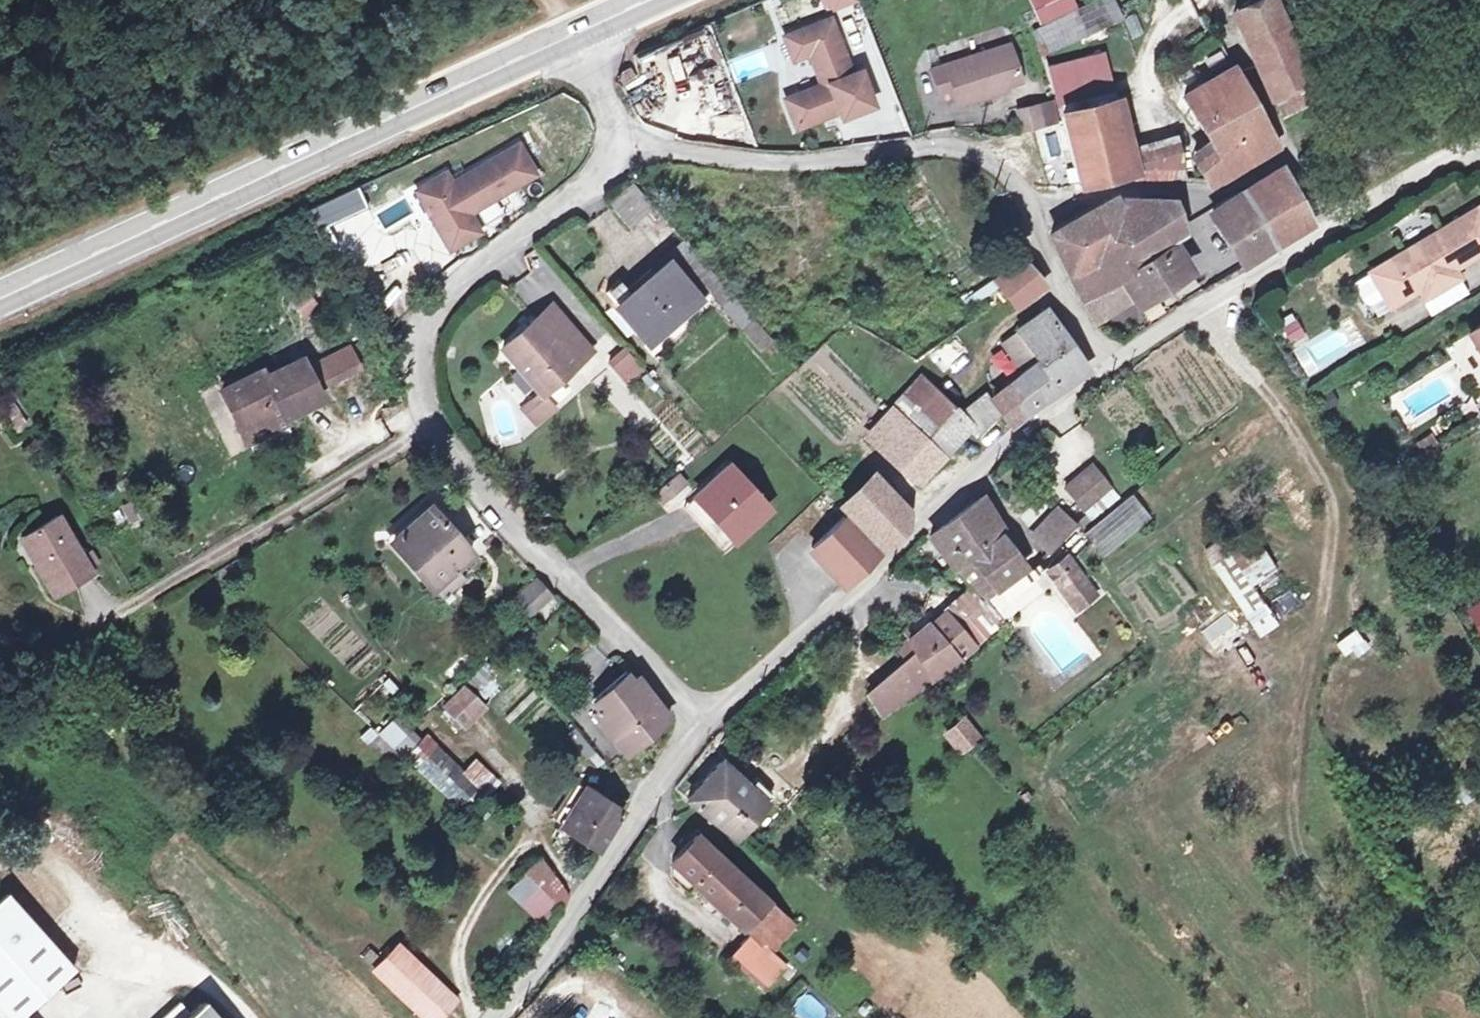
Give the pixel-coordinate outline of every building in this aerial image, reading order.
[(1080,11),(1074,0),(1028,0),(1042,28),(1080,11)] [(1119,25),(1110,0),(1106,0),(1080,11),(1042,28),(1036,31),(1043,53),(1119,25)] [(1311,84),(1273,0),(1236,17),(1274,100),(1311,84)] [(1129,37),(1142,35),(1139,15),(1126,17),(1129,37)] [(824,85),(787,99),(797,127),(840,112),(842,119),(873,107),(861,73),(852,77),(832,21),(788,37),(796,58),(812,52),(824,85)] [(1002,91),(1001,87),(1021,80),(1008,43),(933,69),(944,98),(958,94),(961,105),(1002,91)] [(768,44),(722,61),(729,80),(775,63),(768,44)] [(1183,89),(1195,114),(1189,117),(1206,150),(1217,173),(1271,147),(1268,135),(1254,106),(1232,65),(1183,89)] [(1071,141),(1077,165),(1081,177),(1131,167),(1125,148),(1110,91),(1060,104),(1071,141)] [(1017,110),(1026,133),(1043,126),(1035,104),(1017,110)] [(1125,148),(1131,167),(1135,173),(1190,171),(1184,157),(1183,153),(1180,143),(1125,148)] [(1206,150),(1190,157),(1200,173),(1212,175),(1217,173),(1206,150)] [(442,183),(413,201),(450,259),(478,241),(466,222),(531,180),(514,152),(448,194),(442,183)] [(1260,226),(1273,248),(1306,229),(1275,174),(1240,192),(1260,226)] [(874,198),(887,191),(880,178),(867,184),(874,198)] [(630,229),(654,206),(632,182),(607,205),(630,229)] [(360,187),(305,210),(314,230),(368,208),(360,187)] [(1233,242),(1260,226),(1240,192),(1221,203),(1208,202),(1233,242)] [(1080,295),(1167,243),(1180,235),(1162,198),(1106,198),(1049,229),(1057,250),(1080,295)] [(1461,219),(1479,255),(1479,222),(1475,212),(1461,219)] [(1461,219),(1362,277),(1376,302),(1382,312),(1420,290),(1425,300),(1453,283),(1448,274),(1479,255),(1461,219)] [(1260,226),(1233,242),(1238,251),(1245,263),(1273,248),(1260,226)] [(1184,271),(1167,243),(1080,295),(1091,318),(1133,293),(1136,299),(1184,271)] [(705,272),(692,256),(673,272),(669,268),(632,299),(619,283),(599,299),(608,310),(603,315),(627,342),(637,334),(649,348),(719,288),(705,272)] [(1037,294),(1019,273),(992,295),(1010,316),(1037,294)] [(1376,302),(1362,277),(1345,287),(1357,308),(1363,310),(1376,302)] [(1453,283),(1425,300),(1433,313),(1461,297),(1453,283)] [(306,285),(288,297),(298,311),(316,300),(306,285)] [(963,298),(970,310),(990,297),(982,286),(963,298)] [(1034,366),(1063,344),(1041,314),(1012,336),(1034,366)] [(1295,320),(1281,329),(1290,344),(1304,335),(1295,320)] [(590,358),(570,335),(556,349),(536,326),(502,355),(541,400),(522,416),(535,431),(554,415),(541,401),(590,358)] [(1462,338),(1479,368),(1479,327),(1462,338)] [(941,362),(959,354),(955,342),(936,350),(941,362)] [(1025,373),(1044,399),(1081,368),(1063,344),(1034,366),(1025,373)] [(345,359),(301,381),(309,397),(353,376),(345,359)] [(213,397),(236,445),(274,427),(276,431),(317,412),(301,381),(294,365),(259,382),(256,376),(213,397)] [(1044,399),(1025,373),(987,401),(1009,427),(1044,399)] [(950,420),(925,394),(873,447),(902,478),(925,457),(932,465),(966,429),(971,433),(982,422),(968,405),(950,420)] [(279,437),(276,431),(274,427),(236,445),(241,455),(279,437)] [(1109,494),(1088,472),(1063,496),(1083,517),(1109,494)] [(725,476),(693,505),(729,545),(760,516),(725,476)] [(674,483),(650,501),(657,511),(681,493),(674,483)] [(876,555),(894,537),(882,527),(896,513),(870,486),(840,516),(876,555)] [(1132,494),(1084,533),(1103,557),(1152,518),(1132,494)] [(472,547),(429,499),(392,532),(446,595),(474,570),(462,556),(472,547)] [(729,545),(693,505),(681,516),(716,556),(729,545)] [(926,546),(994,620),(1032,587),(978,508),(926,546)] [(906,524),(896,513),(882,527),(894,537),(906,524)] [(1054,563),(1075,536),(1063,525),(1042,553),(1054,563)] [(1252,633),(1298,608),(1253,527),(1232,539),(1227,530),(1202,544),(1252,633)] [(37,568),(28,573),(47,606),(85,583),(53,528),(23,545),(37,568)] [(868,563),(837,529),(804,559),(834,592),(854,573),(855,575),(868,563)] [(37,568),(23,545),(15,550),(28,573),(37,568)] [(1053,570),(1059,578),(1075,567),(1069,559),(1053,570)] [(1075,567),(1059,578),(1078,607),(1095,595),(1075,567)] [(546,596),(531,579),(511,598),(526,615),(546,596)] [(963,595),(952,604),(962,617),(973,609),(963,595)] [(962,617),(952,604),(940,613),(945,621),(950,628),(962,617)] [(962,617),(981,642),(991,633),(973,609),(962,617)] [(923,630),(898,649),(930,688),(953,671),(950,667),(981,642),(962,617),(950,628),(941,616),(923,630)] [(1335,639),(1350,660),(1368,647),(1353,626),(1335,639)] [(930,688),(898,649),(888,657),(897,671),(882,684),(900,710),(930,688)] [(482,661),(470,682),(487,693),(500,672),(482,661)] [(584,710),(592,717),(625,688),(618,680),(584,710)] [(464,730),(488,706),(465,682),(440,707),(464,730)] [(620,758),(639,741),(662,721),(629,684),(625,688),(592,717),(587,721),(620,758)] [(900,710),(882,684),(860,701),(879,725),(900,710)] [(958,756),(983,739),(966,715),(941,732),(958,756)] [(386,760),(402,744),(389,731),(373,747),(386,760)] [(412,754),(402,744),(386,760),(396,770),(398,768),(412,754)] [(471,759),(460,775),(489,793),(499,777),(471,759)] [(726,846),(771,798),(754,784),(744,796),(715,771),(682,809),(726,846)] [(562,837),(581,799),(575,796),(553,840),(578,852),(580,846),(562,837)] [(613,816),(581,799),(562,837),(580,846),(594,853),(613,816)] [(684,890),(732,933),(757,906),(688,845),(667,870),(662,883),(677,897),(684,890)] [(506,891),(540,925),(574,891),(539,857),(506,891)] [(0,905),(0,1017),(10,1017),(60,974),(0,905)] [(747,946),(775,971),(802,946),(757,906),(732,933),(747,946)] [(457,1001),(399,945),(374,971),(423,1017),(441,1017),(457,1001)] [(784,979),(775,971),(747,946),(725,971),(761,1004),(784,979)] [(790,1007),(804,1017),(818,1017),(826,1007),(804,990),(790,1007)] [(169,1009),(159,1017),(177,1017),(169,1009)] [(193,1009),(182,1017),(201,1017),(193,1009)]
